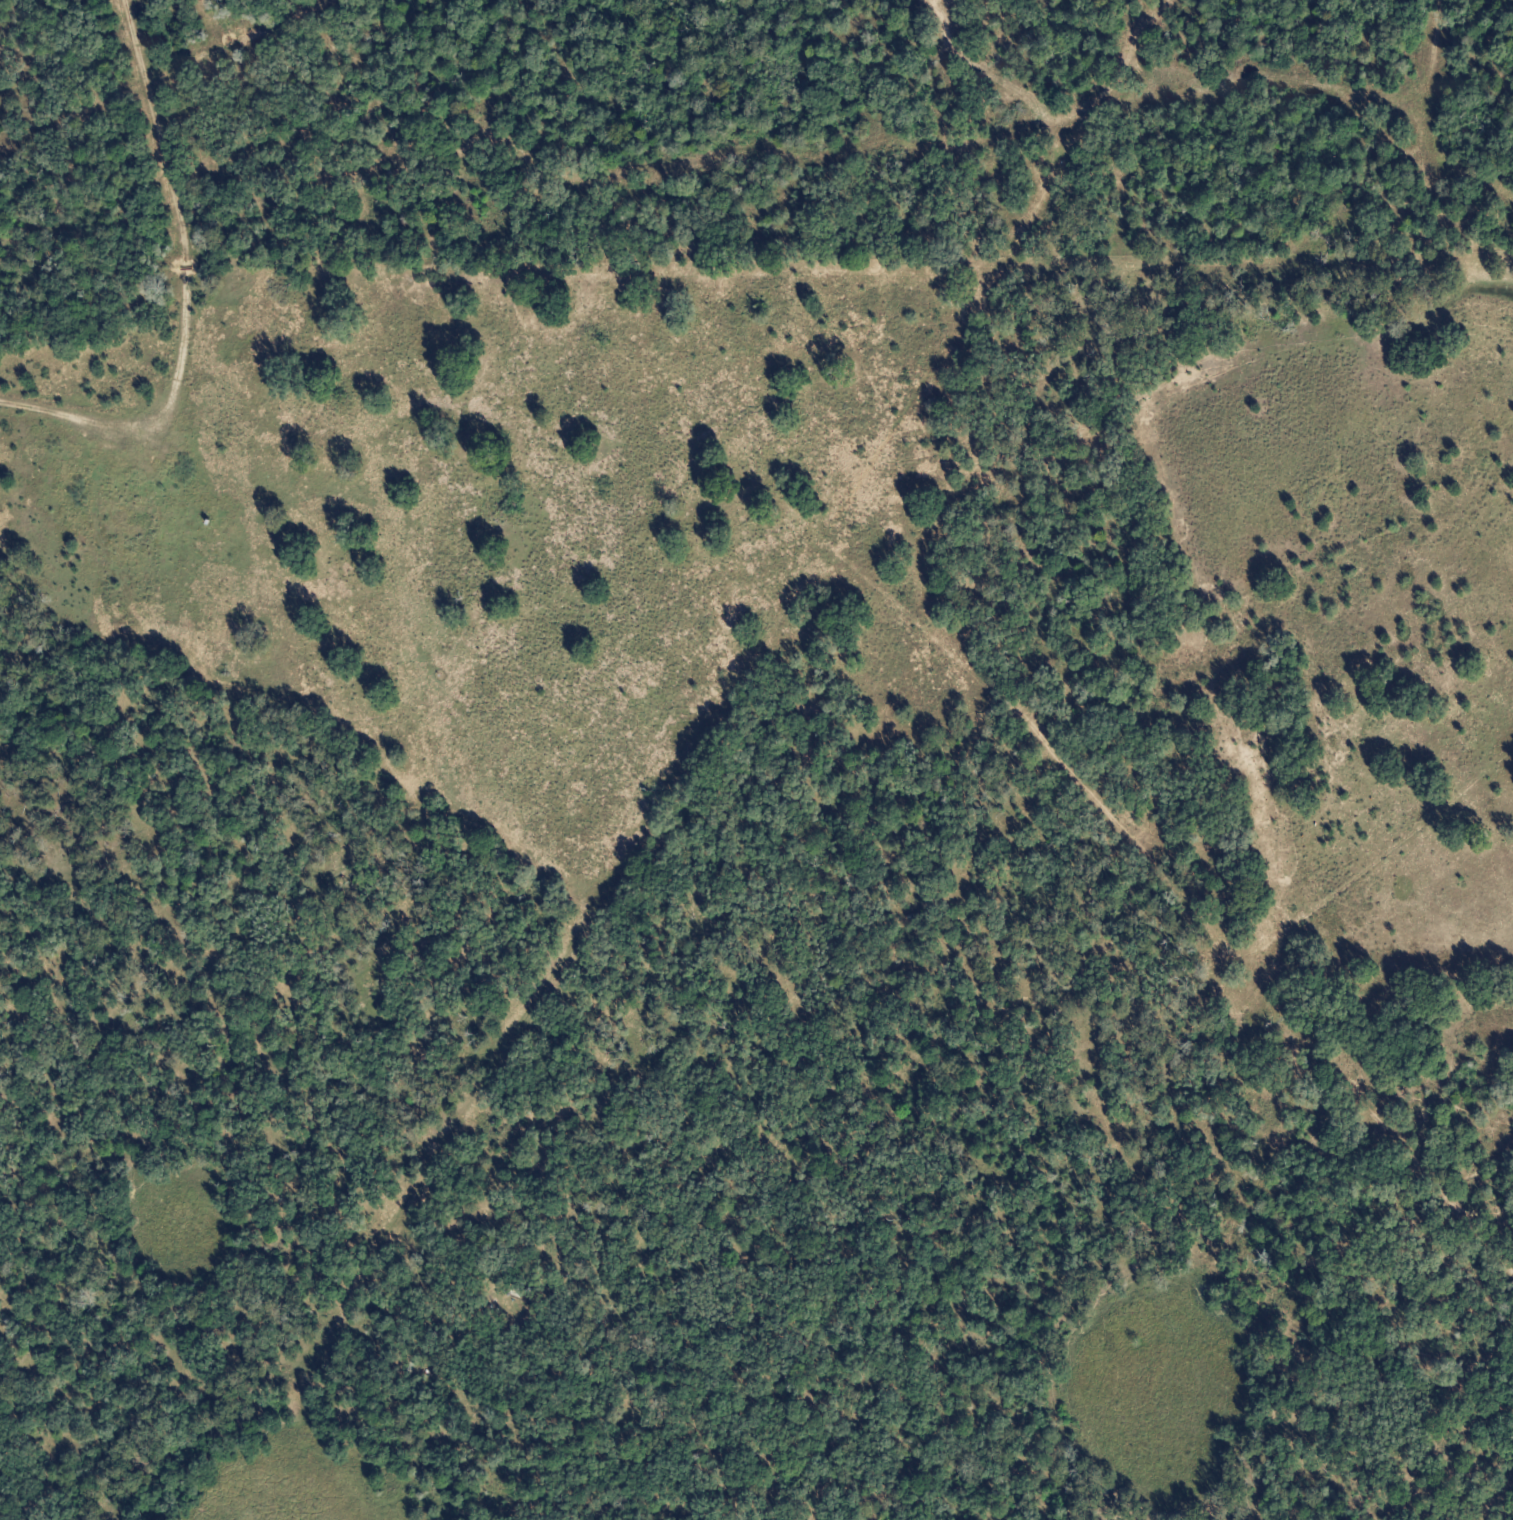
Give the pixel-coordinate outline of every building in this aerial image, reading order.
[(506,1292),(516,1298),(519,1292),(509,1286),(506,1292)]
